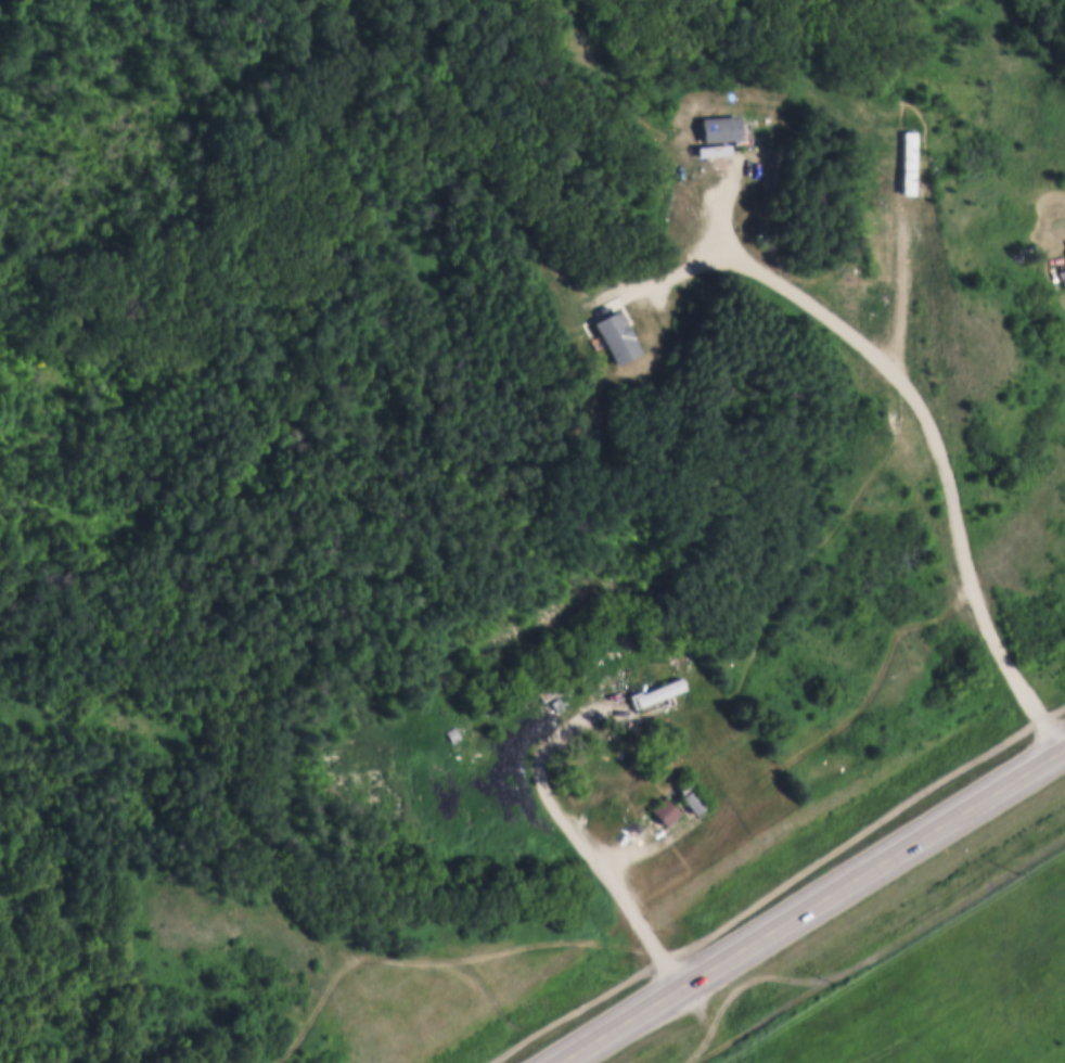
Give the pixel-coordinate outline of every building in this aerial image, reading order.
[(700,116),(739,113),(740,137),(701,139),(700,116)] [(894,159),(903,159),(902,140),(895,140),(894,129),(901,129),(901,123),(913,121),(916,185),(904,185),(903,172),(895,172),(894,159)] [(631,335),(639,349),(615,361),(593,320),(617,308),(624,320),(625,319),(632,334),(631,335)] [(532,686),(579,655),(588,669),(541,699),(532,686)] [(630,694),(677,675),(682,687),(634,706),(630,694)] [(566,690),(561,681),(534,696),(539,705),(566,690)] [(556,695),(562,704),(554,709),(549,701),(556,695)] [(453,723),(461,734),(450,741),(444,730),(453,723)] [(675,789),(689,779),(692,784),(691,786),(703,804),(692,811),(675,789)] [(660,794),(678,811),(664,825),(646,809),(660,794)]
